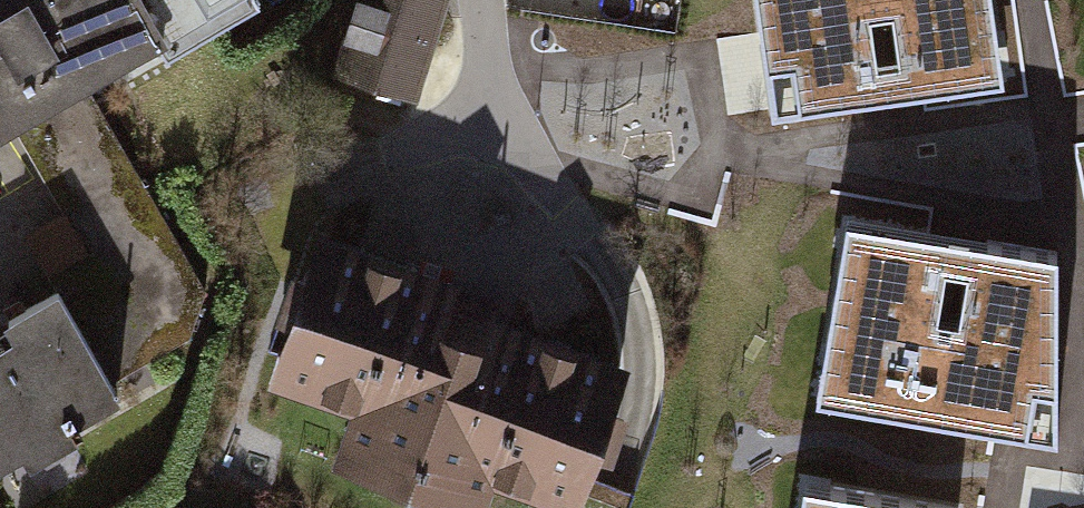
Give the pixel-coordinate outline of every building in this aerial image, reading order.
[(149,0),(0,0),(0,148),(19,136),(72,229),(34,247),(58,297),(67,292),(116,379),(196,335),(207,292),(94,96),(176,48),(149,0)] [(176,48),(178,53),(261,8),(256,0),(149,0),(176,48)] [(334,72),(422,98),(451,0),(355,0),(334,72)] [(988,0),(752,0),(767,107),(998,75),(988,0)] [(1055,433),(1052,253),(840,215),(812,393),(1055,433)] [(653,373),(477,319),(486,291),(338,245),(289,403),(368,427),(351,482),(437,507),(516,507),(519,498),(553,507),(612,507),(653,373)] [(0,348),(0,469),(127,399),(116,379),(67,292),(58,297),(18,319),(26,333),(0,348)] [(798,482),(793,507),(949,507),(798,482)]
